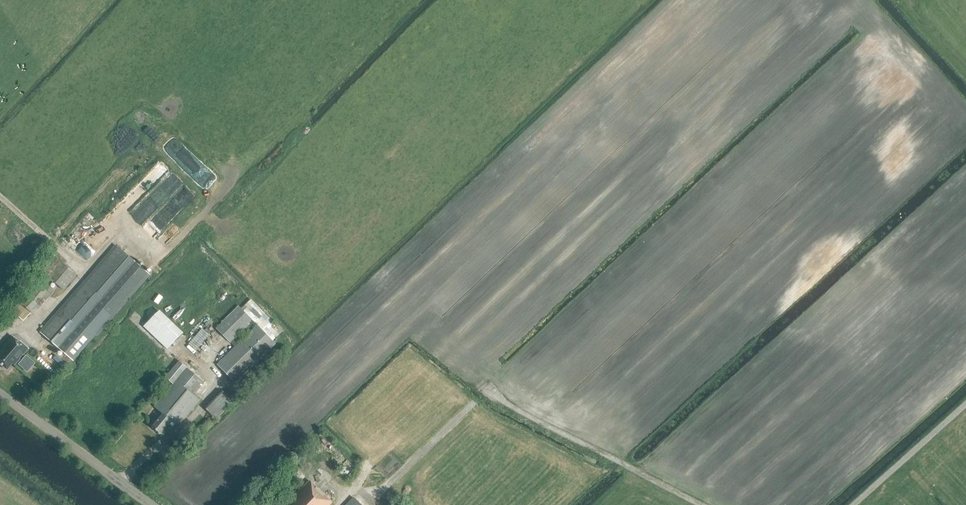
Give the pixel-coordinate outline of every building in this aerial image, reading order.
[(193,160),(185,172),(195,177),(201,168),(197,165),(195,168),(192,166),(195,161),(193,160)] [(128,213),(145,197),(137,188),(120,204),(128,213)] [(188,200),(194,197),(189,188),(183,191),(188,200)] [(144,227),(153,237),(186,202),(182,198),(177,204),(174,207),(169,201),(144,227)] [(73,362),(149,275),(116,246),(40,333),(73,362)] [(64,291),(77,276),(68,268),(50,253),(33,272),(39,278),(18,302),(34,316),(51,295),(52,297),(56,292),(49,286),(53,282),(64,291)] [(241,310),(252,321),(257,326),(273,343),(283,334),(250,301),(241,310)] [(252,321),(241,310),(238,307),(216,328),(230,343),(235,347),(217,365),(235,383),(275,344),(273,343),(257,326),(237,345),(233,340),(252,321)] [(166,349),(183,333),(160,310),(143,326),(166,349)] [(196,351),(209,335),(202,329),(188,344),(196,351)] [(7,370),(12,364),(14,366),(29,349),(20,342),(12,336),(3,347),(0,351),(0,353),(0,364),(7,370)] [(18,364),(28,372),(36,362),(27,354),(18,364)] [(177,427),(199,401),(196,398),(198,395),(194,392),(203,381),(179,361),(165,378),(173,385),(154,407),(162,413),(151,426),(161,435),(161,434),(171,422),(177,427)] [(233,403),(223,392),(205,410),(215,420),(233,403)] [(179,450),(189,441),(181,434),(172,443),(179,450)] [(331,503),(309,481),(286,504),(330,504),(331,503)]
